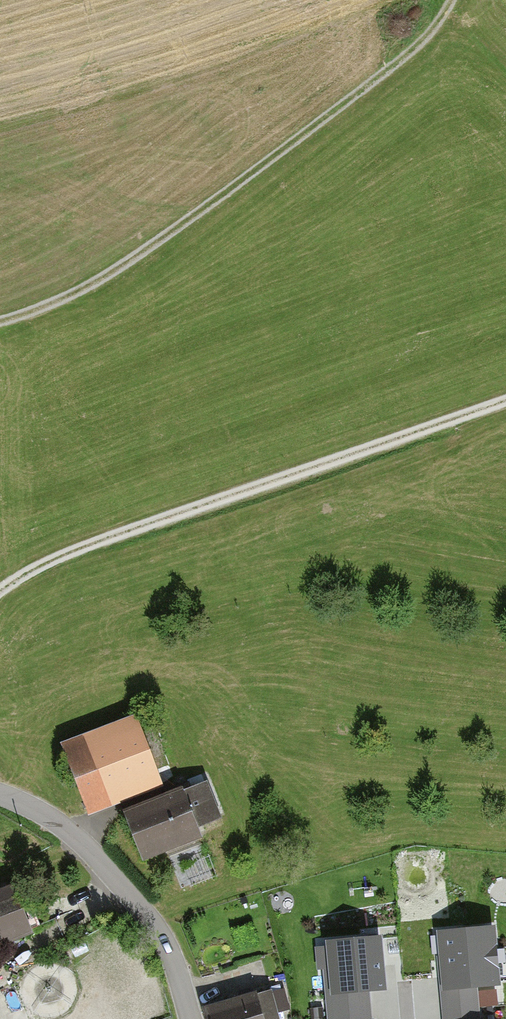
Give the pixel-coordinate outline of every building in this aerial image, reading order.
[(166,784),(143,723),(68,751),(91,812),(166,784)] [(213,783),(131,812),(147,860),(209,839),(204,825),(225,817),(213,783)] [(44,925),(29,887),(0,898),(0,942),(44,925)] [(491,928),(442,933),(450,1018),(478,1018),(475,985),(496,983),(491,928)] [(330,942),(334,989),(327,990),(330,1018),(363,1018),(360,989),(382,987),(377,937),(330,942)] [(204,1010),(207,1018),(277,1018),(275,1012),(284,1006),(278,988),(204,1010)]
